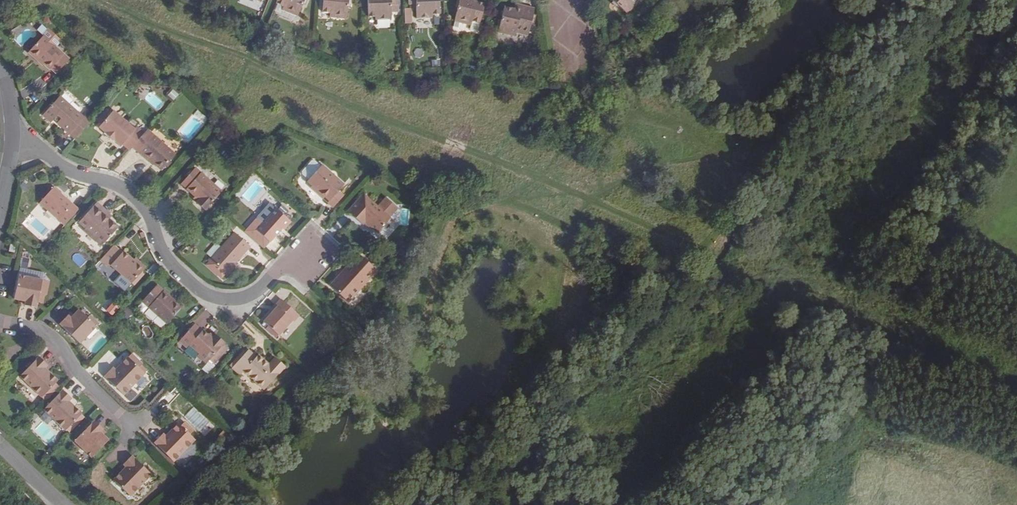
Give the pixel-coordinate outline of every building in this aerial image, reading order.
[(274,4),(282,7),(281,11),(296,17),(303,0),(276,0),(274,4)] [(346,19),(347,0),(322,0),(321,13),(329,13),(329,18),(346,19)] [(367,18),(375,18),(375,21),(391,20),(390,13),(398,12),(397,0),(367,0),(367,18)] [(409,12),(416,12),(416,20),(432,19),(432,16),(439,16),(439,0),(408,0),(409,12)] [(454,22),(470,26),(471,22),(479,24),(483,5),(471,3),(472,0),(459,0),(454,22)] [(626,14),(638,1),(637,0),(611,0),(626,14)] [(497,33),(515,38),(516,33),(516,31),(529,34),(535,10),(521,7),(520,12),(513,11),(503,8),(497,33)] [(476,33),(479,24),(471,22),(470,26),(468,31),(476,33)] [(69,62),(63,57),(43,39),(28,55),(37,64),(39,62),(49,72),(51,71),(56,76),(69,62)] [(53,121),(75,140),(90,123),(84,119),(84,120),(59,98),(42,117),(51,124),(53,121)] [(123,146),(129,151),(145,133),(138,128),(136,131),(113,111),(99,127),(105,133),(104,134),(113,142),(114,141),(121,147),(123,146)] [(160,173),(174,157),(152,137),(146,132),(130,149),(136,154),(148,165),(150,164),(160,173)] [(339,192),(342,187),(321,168),(320,169),(313,163),(312,163),(302,174),(302,176),(308,182),(307,183),(316,192),(315,193),(333,210),(344,197),(339,192)] [(195,205),(203,212),(220,193),(194,170),(180,186),(198,202),(195,205)] [(53,188),(39,203),(64,225),(77,210),(53,188)] [(377,235),(389,221),(362,197),(347,215),(361,228),(365,224),(377,235)] [(106,212),(96,203),(79,222),(85,228),(84,230),(101,246),(117,227),(104,215),(106,212)] [(283,232),(290,224),(275,211),(255,233),(268,244),(281,230),(283,232)] [(250,247),(234,233),(210,261),(228,276),(234,269),(233,267),(250,247)] [(121,253),(113,246),(103,257),(111,264),(110,266),(130,284),(145,268),(138,263),(137,265),(122,252),(121,253)] [(349,266),(351,269),(360,259),(357,257),(349,266)] [(360,259),(351,269),(349,266),(330,289),(347,305),(375,273),(360,259)] [(225,274),(210,261),(206,265),(221,279),(225,274)] [(22,272),(20,278),(43,282),(37,275),(22,272)] [(43,282),(20,278),(15,301),(27,304),(26,308),(38,310),(39,305),(41,291),(47,292),(48,283),(43,282)] [(187,314),(156,286),(141,302),(166,324),(173,330),(187,314)] [(41,291),(39,305),(44,306),(47,292),(41,291)] [(275,306),(277,307),(263,323),(278,336),(291,321),(293,322),(299,316),(281,299),(275,306)] [(105,310),(113,316),(119,306),(112,301),(105,310)] [(71,318),(68,315),(59,323),(79,343),(98,324),(94,320),(92,322),(87,317),(78,310),(71,318)] [(198,354),(196,356),(205,364),(223,344),(224,343),(215,335),(211,339),(202,331),(201,332),(193,325),(179,342),(187,349),(189,346),(198,354)] [(227,347),(223,344),(205,364),(200,370),(206,375),(213,367),(211,365),(227,347)] [(239,375),(242,371),(263,390),(284,367),(274,359),(268,366),(257,355),(255,358),(246,351),(231,368),(239,375)] [(108,365),(99,374),(118,393),(140,371),(134,365),(138,362),(128,352),(124,355),(123,355),(115,363),(117,365),(112,369),(108,365)] [(46,366),(37,357),(18,376),(39,398),(53,384),(56,381),(48,373),(47,374),(42,370),(46,366)] [(57,387),(53,384),(39,398),(43,401),(57,387)] [(69,400),(60,391),(41,411),(62,432),(79,416),(71,408),(69,410),(65,405),(69,400)] [(100,428),(92,419),(72,439),(89,456),(105,439),(97,431),(100,428)] [(165,438),(161,434),(153,442),(172,462),(193,440),(177,424),(169,432),(170,433),(165,438)] [(111,479),(127,495),(149,474),(130,455),(121,463),(125,468),(120,473),(119,471),(111,479)]
